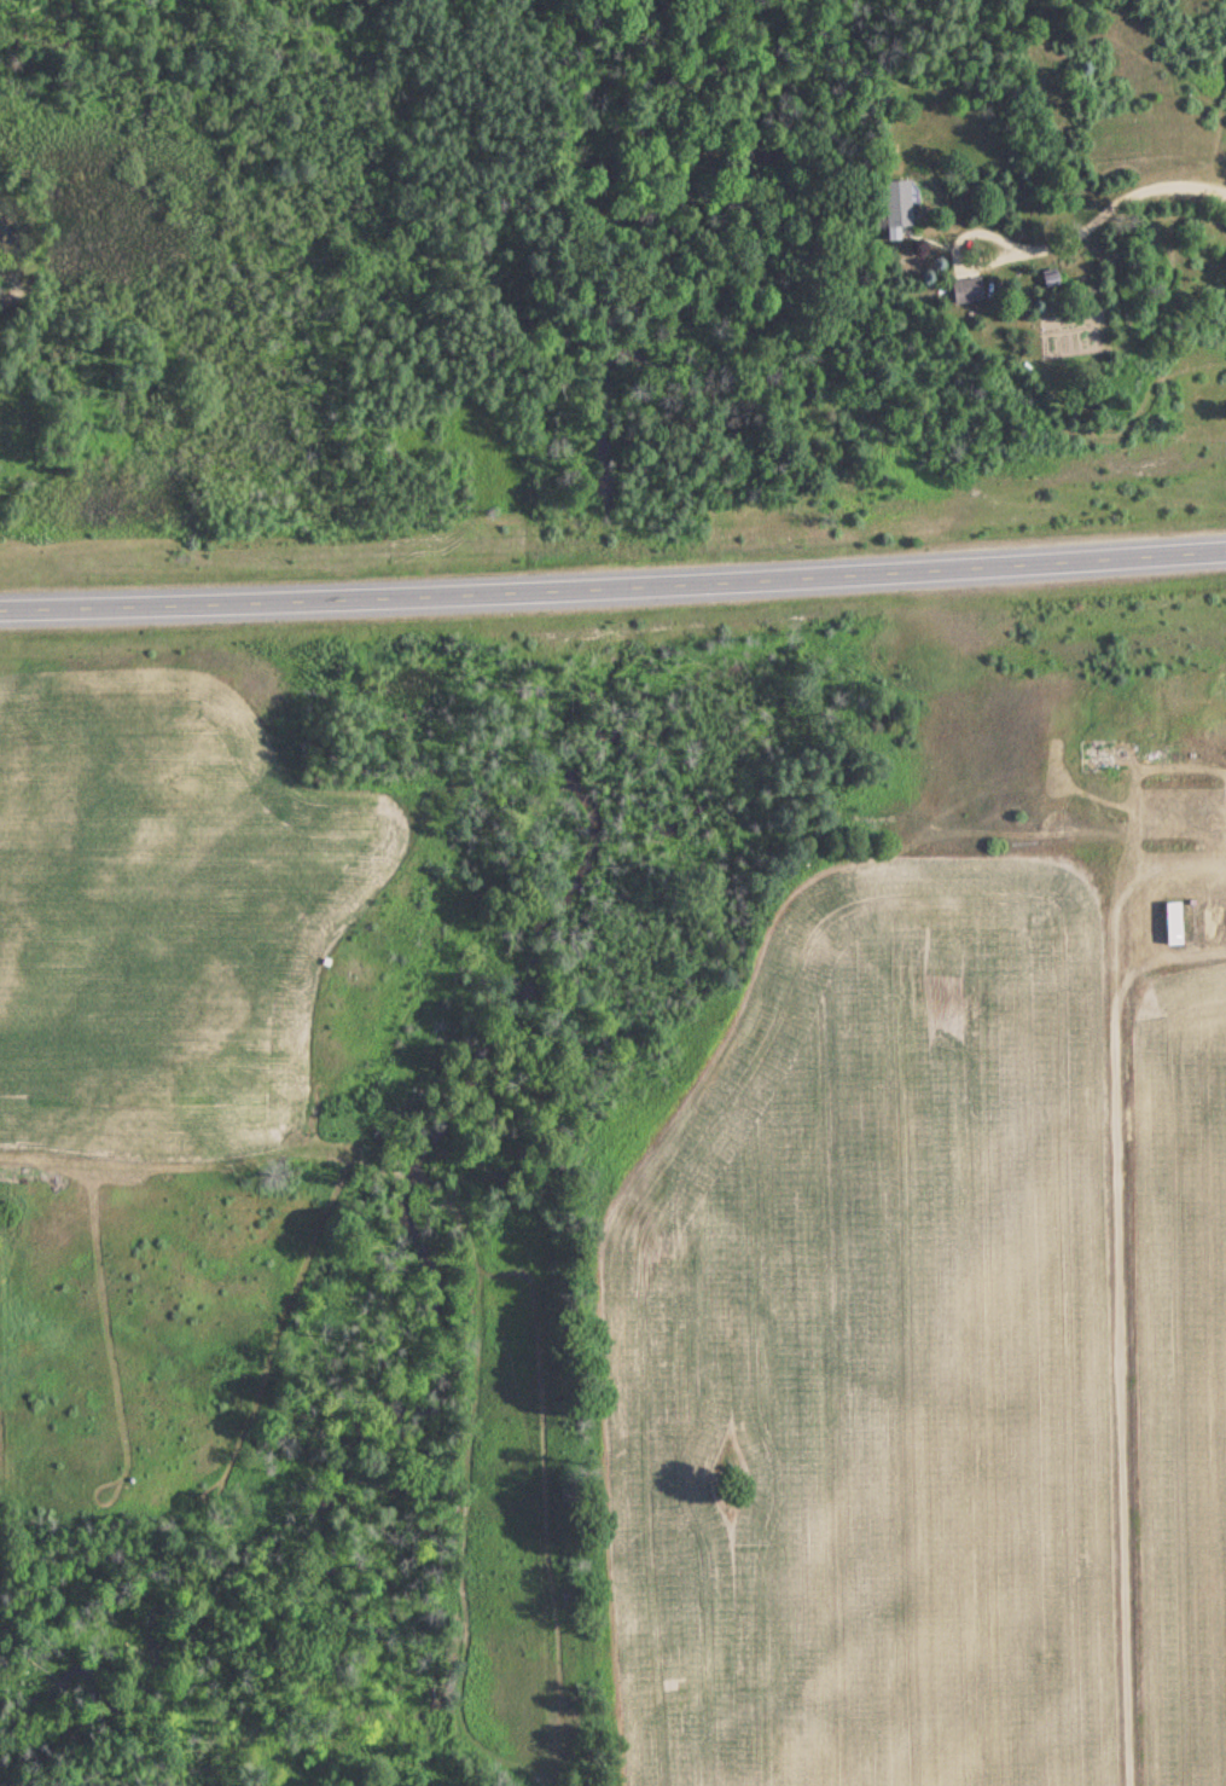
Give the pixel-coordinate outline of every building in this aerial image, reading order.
[(881,179),(881,226),(906,226),(906,179),(881,179)] [(948,281),(951,303),(980,300),(978,278),(948,281)] [(1178,901),(1163,901),(1163,943),(1178,943),(1178,901)]
